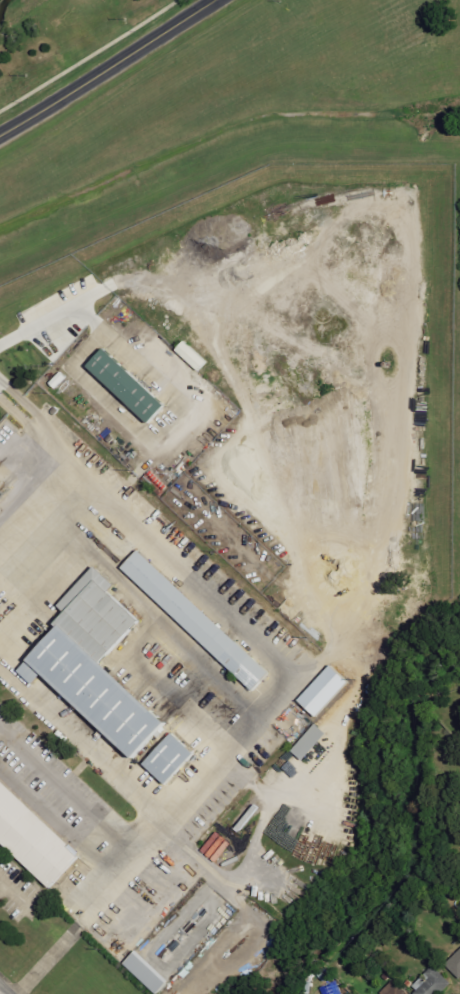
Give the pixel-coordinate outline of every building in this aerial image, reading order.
[(176,348),(202,373),(213,362),(187,337),(176,348)] [(169,401),(152,421),(89,364),(106,345),(169,401)] [(123,563),(254,687),(271,671),(140,547),(123,563)] [(70,611),(56,625),(59,627),(22,667),(35,680),(43,672),(136,758),(171,720),(105,659),(143,618),(112,589),(118,583),(96,562),(60,602),(70,611)] [(321,718),(354,682),(336,665),(303,701),(321,718)] [(315,721),(293,747),(304,757),(326,730),(315,721)] [(175,731),(145,763),(167,783),(197,752),(175,731)] [(52,887),(80,857),(68,846),(72,842),(0,775),(0,839),(52,887)] [(459,978),(459,946),(444,963),(459,978)] [(120,964),(151,993),(159,993),(171,982),(136,948),(120,964)] [(439,993),(440,993),(414,993),(412,992),(416,988),(412,984),(432,964),(450,982),(439,993)] [(397,982),(409,993),(383,993),(380,991),(392,979),(395,983),(397,982)] [(319,987),(322,993),(342,993),(335,980),(319,987)]
